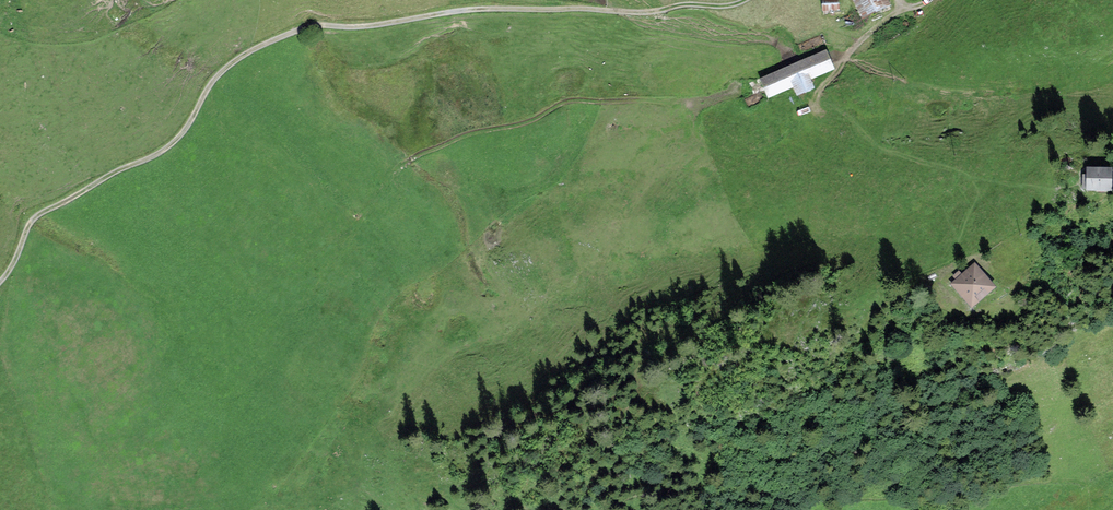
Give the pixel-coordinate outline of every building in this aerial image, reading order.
[(862,18),(891,4),(889,0),(854,0),(862,18)] [(839,2),(823,2),(823,15),(839,14),(839,2)] [(827,50),(759,78),(768,99),(795,87),(798,96),(816,89),(812,79),(835,69),(827,50)] [(1111,169),(1087,169),(1087,190),(1111,190),(1111,169)] [(975,266),(955,283),(971,303),(992,286),(975,266)]
